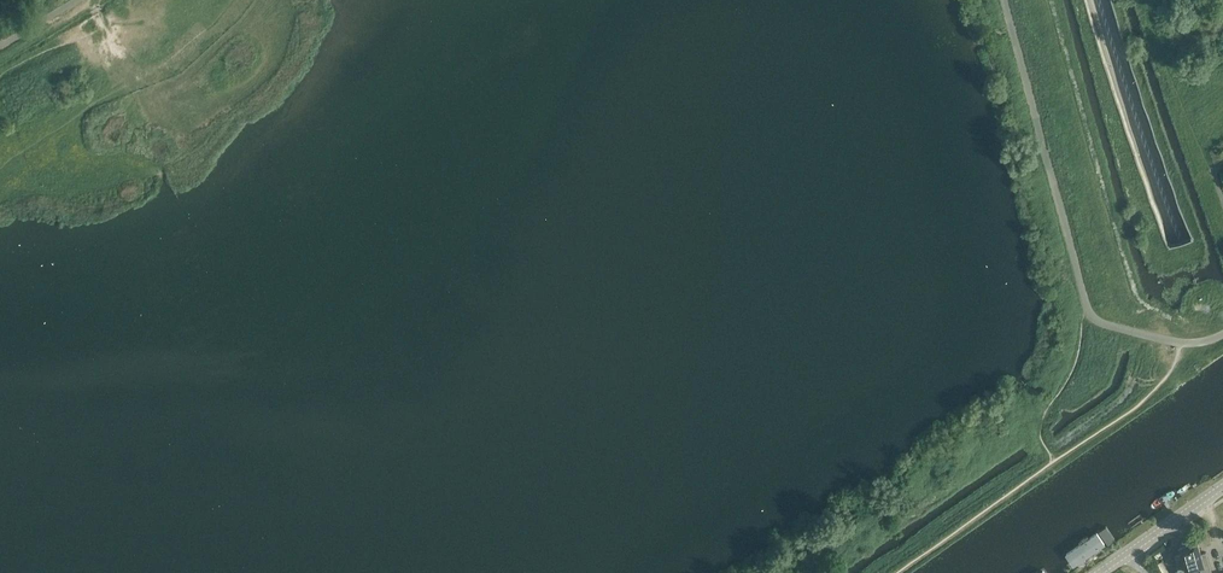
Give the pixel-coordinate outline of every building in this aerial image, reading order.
[(1075,572),(1077,572),(1121,543),(1104,519),(1059,549),(1075,572)] [(1180,544),(1182,553),(1175,555),(1179,569),(1186,567),(1187,569),(1200,565),(1203,572),(1212,572),(1206,552),(1201,553),(1197,538),(1186,541),(1186,543),(1180,544)] [(1044,564),(1029,572),(1050,572),(1044,564)]
